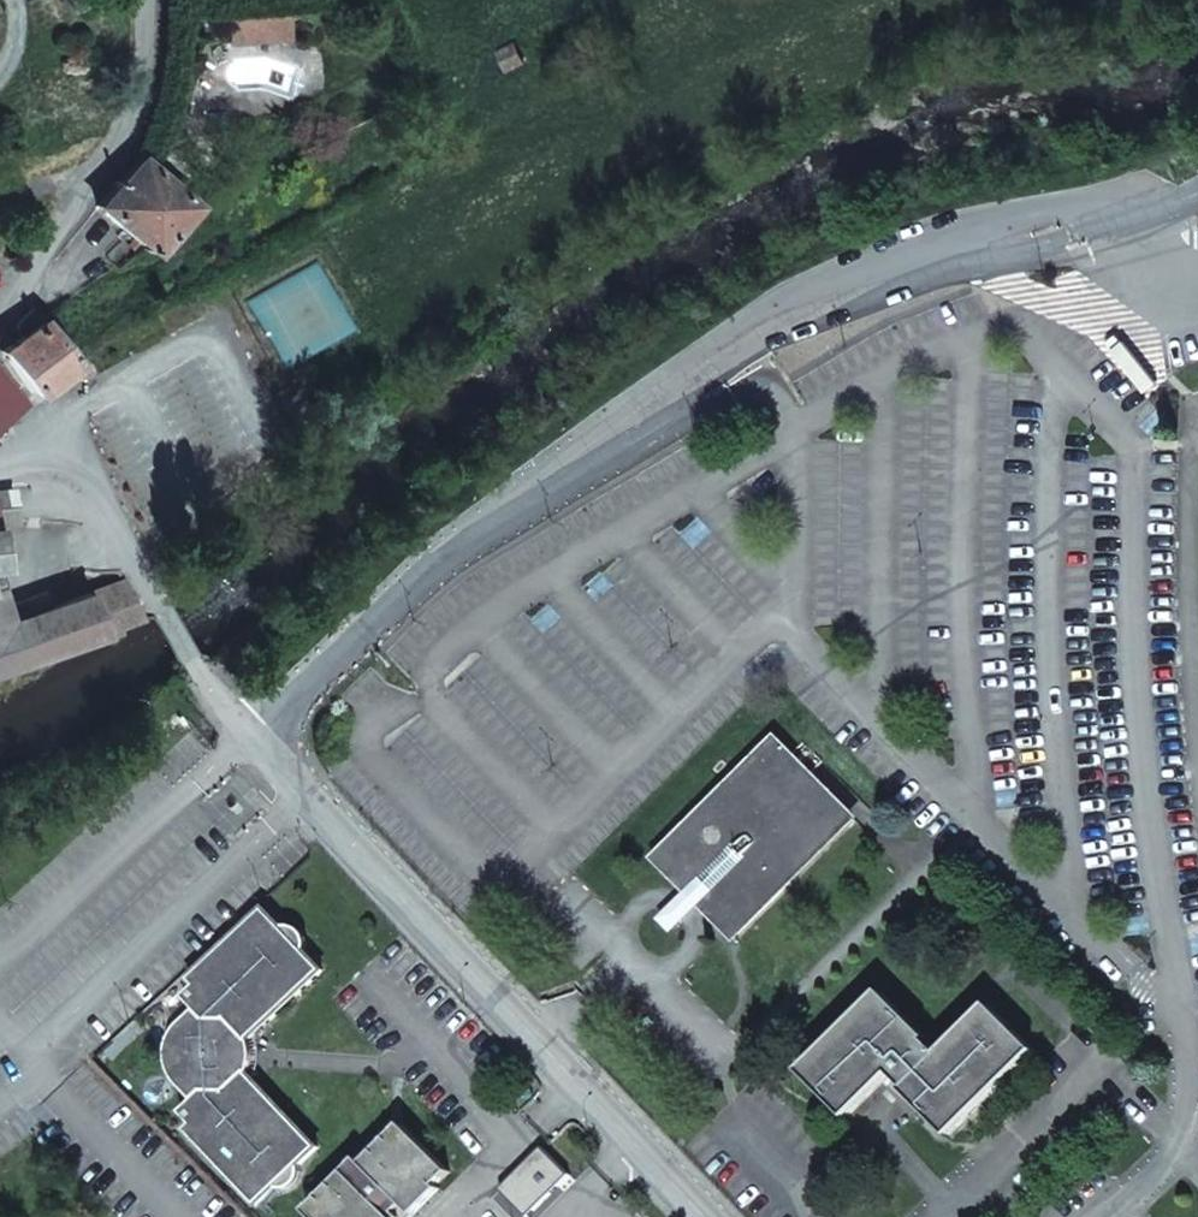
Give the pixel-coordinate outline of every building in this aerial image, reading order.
[(71,11),(94,3),(93,0),(67,0),(71,11)] [(229,21),(231,43),(294,39),(292,17),(229,21)] [(97,206),(150,253),(193,205),(141,158),(97,206)] [(0,350),(34,396),(75,364),(41,319),(32,308),(13,327),(22,334),(0,350)] [(25,403),(0,369),(0,423),(25,403)] [(0,491),(0,524),(15,522),(12,490),(0,491)] [(101,632),(141,620),(121,582),(6,619),(0,591),(0,669),(102,636),(101,632)] [(720,808),(785,745),(779,739),(715,803),(720,808)] [(807,740),(794,754),(811,772),(824,758),(807,740)] [(715,803),(658,858),(684,884),(690,890),(702,903),(734,935),(790,879),(786,875),(849,811),(811,772),(794,754),(785,745),(720,808),(715,803)] [(854,816),(849,811),(786,875),(790,879),(854,816)] [(675,929),(702,903),(690,890),(662,917),(675,929)] [(187,1130),(258,1205),(279,1184),(283,1189),(288,1189),(294,1187),(299,1182),(301,1178),(303,1172),(302,1165),(319,1147),(251,1074),(249,1073),(245,1076),(241,1072),(243,1068),(245,1060),(245,1057),(245,1051),(243,1046),(242,1041),(246,1037),(249,1041),(252,1039),(324,971),(307,953),(309,949),(308,944),(307,938),(305,934),(302,931),(298,928),(295,927),(291,926),(286,931),(266,910),(191,980),(197,986),(185,998),(197,1010),(201,1013),(196,1018),(191,1022),(185,1028),(181,1032),(179,1037),(177,1042),(174,1047),(174,1052),(174,1063),(177,1071),(182,1079),(186,1086),(192,1091),(198,1098),(194,1101),(183,1112),(193,1124),(187,1130)] [(906,1090),(952,1135),(1033,1052),(988,1008),(940,1057),(924,1041),(926,1039),(881,995),(804,1074),(848,1118),(893,1073),(909,1088),(906,1090)] [(196,1018),(201,1013),(197,1010),(191,1016),(182,1024),(176,1032),(172,1041),(170,1051),(170,1062),(172,1071),(176,1079),(183,1088),(194,1101),(198,1098),(192,1091),(186,1086),(182,1079),(177,1071),(174,1063),(174,1052),(174,1047),(177,1042),(179,1037),(181,1032),(185,1028),(191,1022),(196,1018)] [(254,1045),(252,1039),(249,1041),(246,1037),(242,1041),(243,1046),(245,1051),(245,1057),(245,1060),(243,1068),(241,1072),(245,1076),(249,1073),(251,1074),(253,1068),(255,1061),(255,1054),(254,1045)] [(450,1171),(402,1124),(364,1162),(359,1158),(306,1211),(312,1216),(404,1216),(410,1211),(409,1210),(434,1185),(435,1186),(450,1171)]
